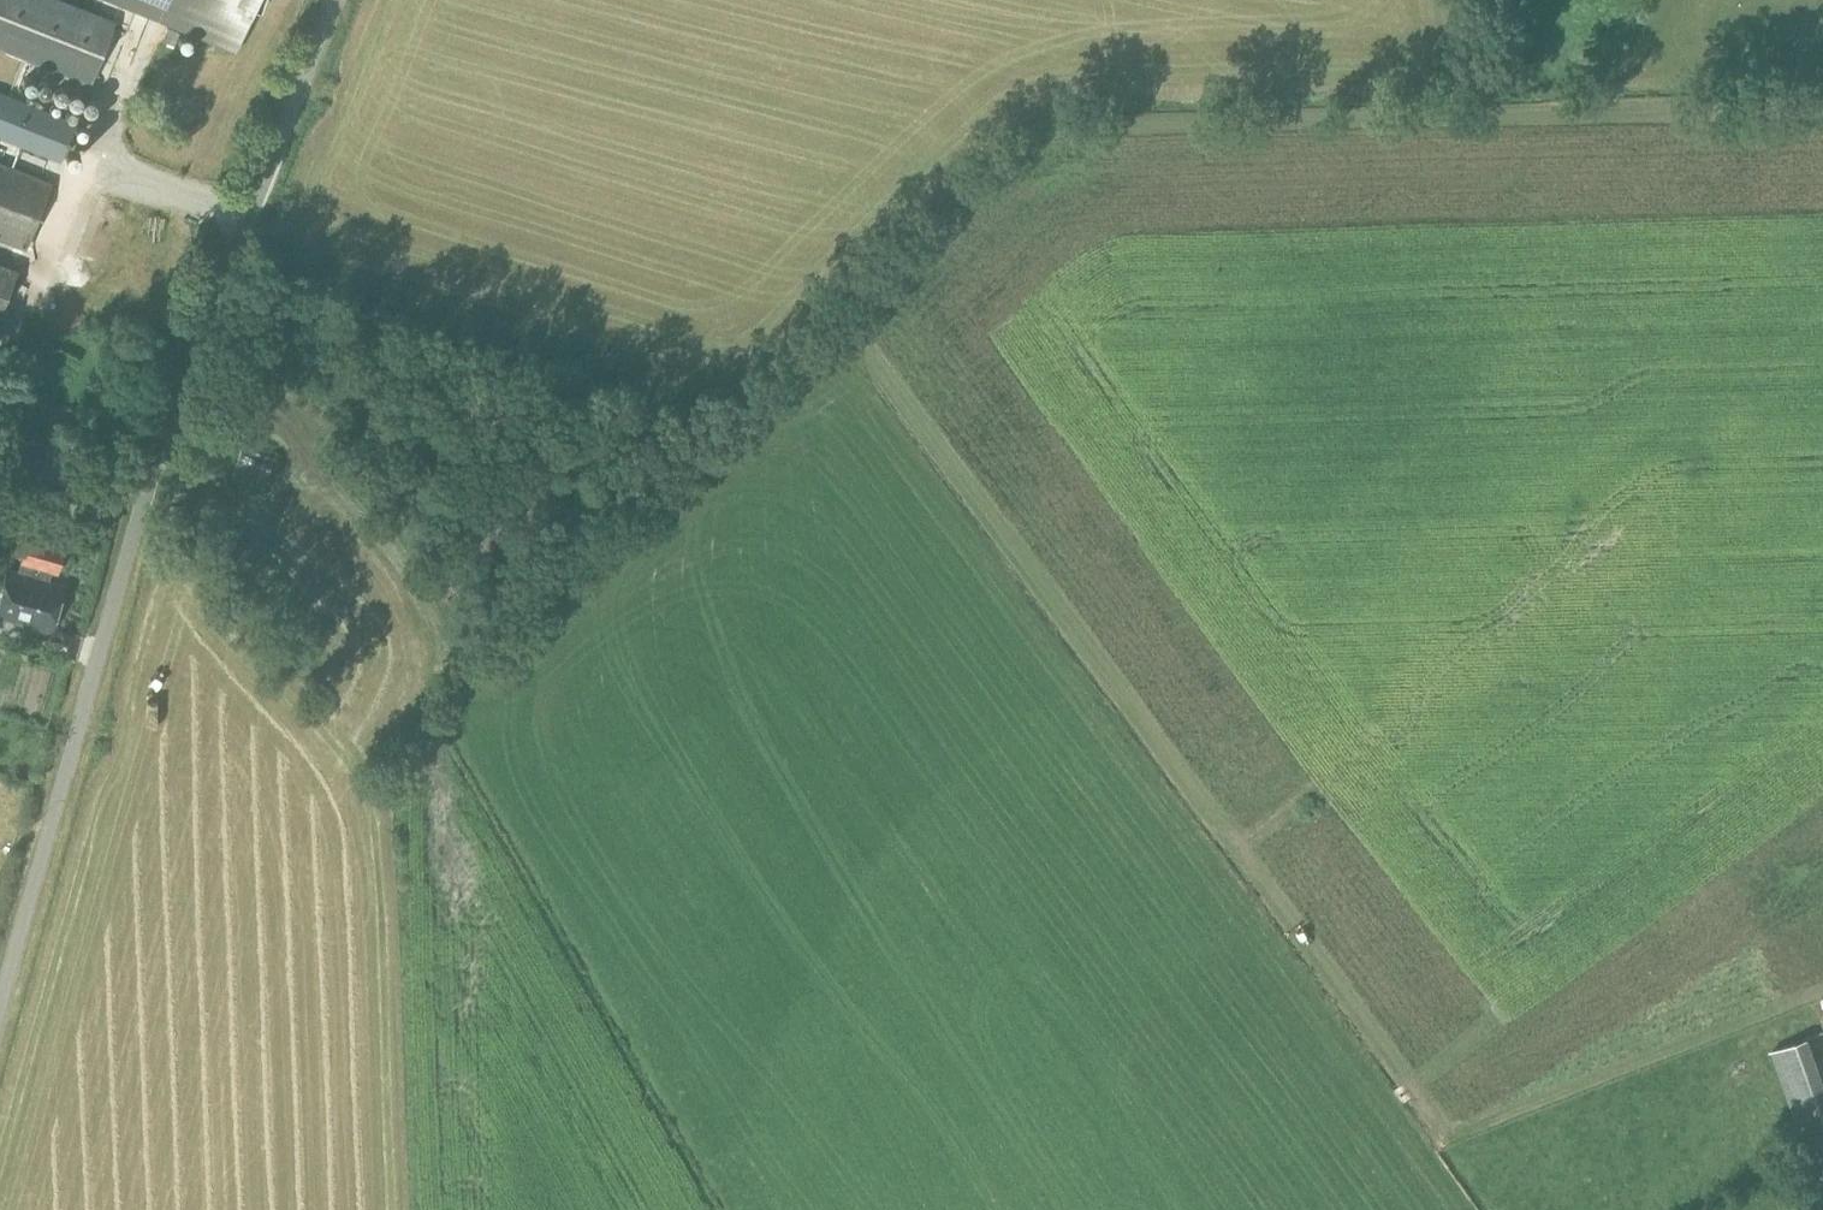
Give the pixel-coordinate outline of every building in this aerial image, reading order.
[(115,21),(61,0),(0,0),(0,47),(91,83),(115,21)] [(170,23),(164,39),(174,44),(180,29),(236,51),(257,0),(113,0),(170,23)] [(77,120),(0,90),(0,136),(61,160),(77,120)] [(52,184),(0,163),(0,236),(26,246),(52,184)] [(0,316),(18,274),(0,267),(0,316)] [(243,445),(229,477),(264,491),(269,479),(268,478),(276,458),(243,445)] [(95,509),(90,528),(104,532),(108,512),(95,509)] [(52,630),(65,586),(49,582),(51,575),(58,577),(68,545),(29,534),(18,572),(9,570),(0,603),(0,615),(52,630)] [(1770,1052),(1800,1133),(1822,1195),(1822,1103),(1800,1041),(1770,1052)]
